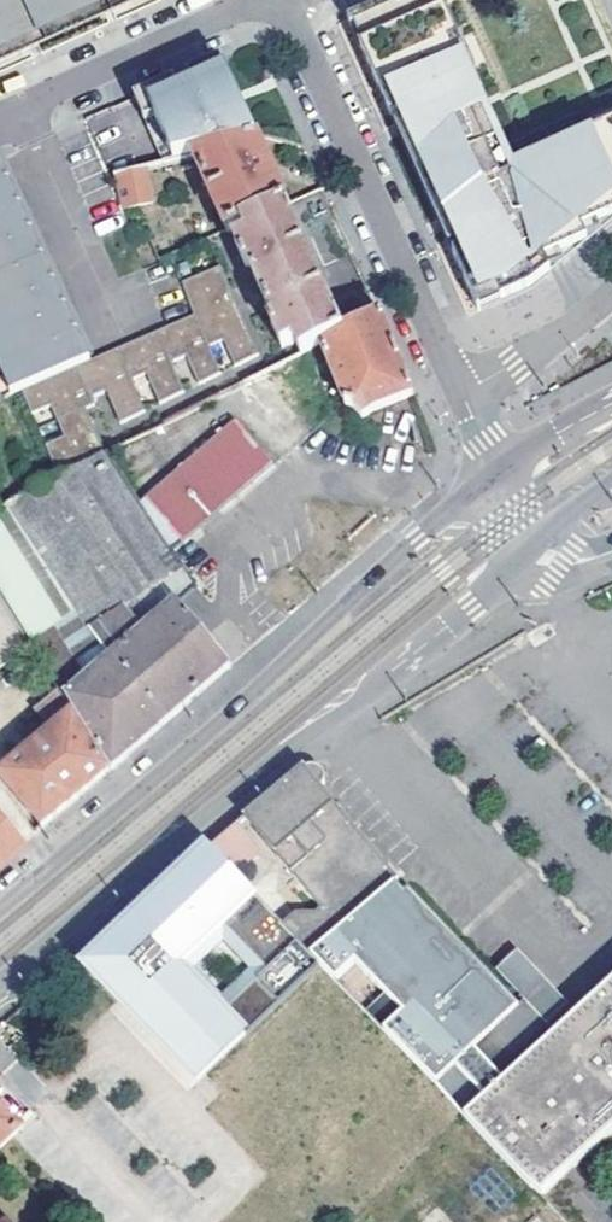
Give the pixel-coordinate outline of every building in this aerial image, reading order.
[(103,4),(112,0),(0,0),(0,51),(103,4)] [(103,4),(0,51),(0,60),(133,0),(112,0),(103,4)] [(356,16),(368,42),(359,46),(391,115),(398,112),(407,129),(410,137),(401,140),(435,215),(443,211),(447,219),(460,250),(452,254),(478,312),(530,288),(611,222),(611,100),(507,147),(489,109),(477,114),(471,100),(483,95),(473,71),(466,74),(452,44),(449,35),(456,32),(445,8),(438,11),(433,0),(391,0),(356,16)] [(438,11),(445,8),(447,7),(444,0),(433,0),(438,11)] [(356,16),(348,20),(359,46),(368,42),(356,16)] [(461,39),(452,44),(466,74),(475,70),(461,39)] [(219,59),(141,94),(172,161),(194,156),(253,141),(251,139),(254,138),(241,108),(237,110),(235,105),(239,104),(236,97),(219,59)] [(398,112),(391,115),(401,140),(410,137),(407,129),(398,112)] [(99,115),(86,122),(107,158),(120,150),(99,115)] [(194,156),(225,230),(241,224),(286,205),(270,169),(257,140),(253,141),(194,156)] [(146,167),(118,174),(125,207),(153,200),(146,167)] [(1,370),(6,368),(17,395),(91,362),(88,356),(79,335),(74,337),(72,332),(64,314),(69,312),(66,305),(57,286),(52,287),(50,281),(42,264),(46,261),(44,256),(35,236),(30,237),(27,231),(19,214),(24,211),(21,206),(12,186),(8,187),(5,181),(0,169),(0,367),(1,370)] [(286,205),(241,224),(246,236),(234,242),(245,267),(249,265),(273,319),(269,322),(281,347),(292,341),(298,353),(307,349),(320,344),(344,332),(327,294),(302,239),(286,205)] [(443,211),(435,215),(452,254),(460,250),(447,219),(443,211)] [(320,344),(343,404),(352,407),(359,418),(368,411),(371,409),(373,412),(413,395),(411,388),(396,354),(379,316),(344,332),(320,344)] [(235,424),(148,500),(169,530),(182,544),(189,538),(187,536),(252,483),(253,486),(274,469),(263,455),(260,458),(244,439),(246,437),(235,424)] [(10,613),(33,650),(60,693),(69,708),(109,770),(192,699),(228,667),(219,656),(173,602),(192,586),(106,455),(38,491),(6,508),(76,611),(62,621),(12,540),(0,549),(0,597),(4,603),(10,613)] [(33,650),(10,613),(4,603),(0,605),(0,670),(33,650)] [(0,777),(42,827),(109,770),(69,708),(60,693),(38,711),(55,732),(0,777)] [(399,879),(320,785),(321,782),(322,776),(319,771),(313,768),(309,768),(305,770),(256,812),(250,817),(327,906),(317,914),(298,913),(286,924),(313,952),(399,879)] [(243,823),(214,848),(239,874),(265,848),(243,823)] [(17,849),(0,830),(0,864),(17,849)] [(239,874),(214,848),(93,950),(99,957),(187,1050),(204,1054),(204,1060),(204,1065),(207,1071),(210,1074),(325,966),(313,952),(286,924),(239,874)] [(313,952),(325,966),(463,1111),(543,1196),(611,1132),(611,981),(587,1004),(575,1016),(529,965),(512,981),(528,998),(516,1009),(408,890),(405,893),(396,883),(400,879),(399,879),(313,952)] [(187,1050),(99,957),(90,965),(201,1083),(210,1074),(207,1071),(204,1065),(204,1060),(204,1054),(187,1050)] [(26,1131),(0,1104),(0,1157),(26,1131)]
